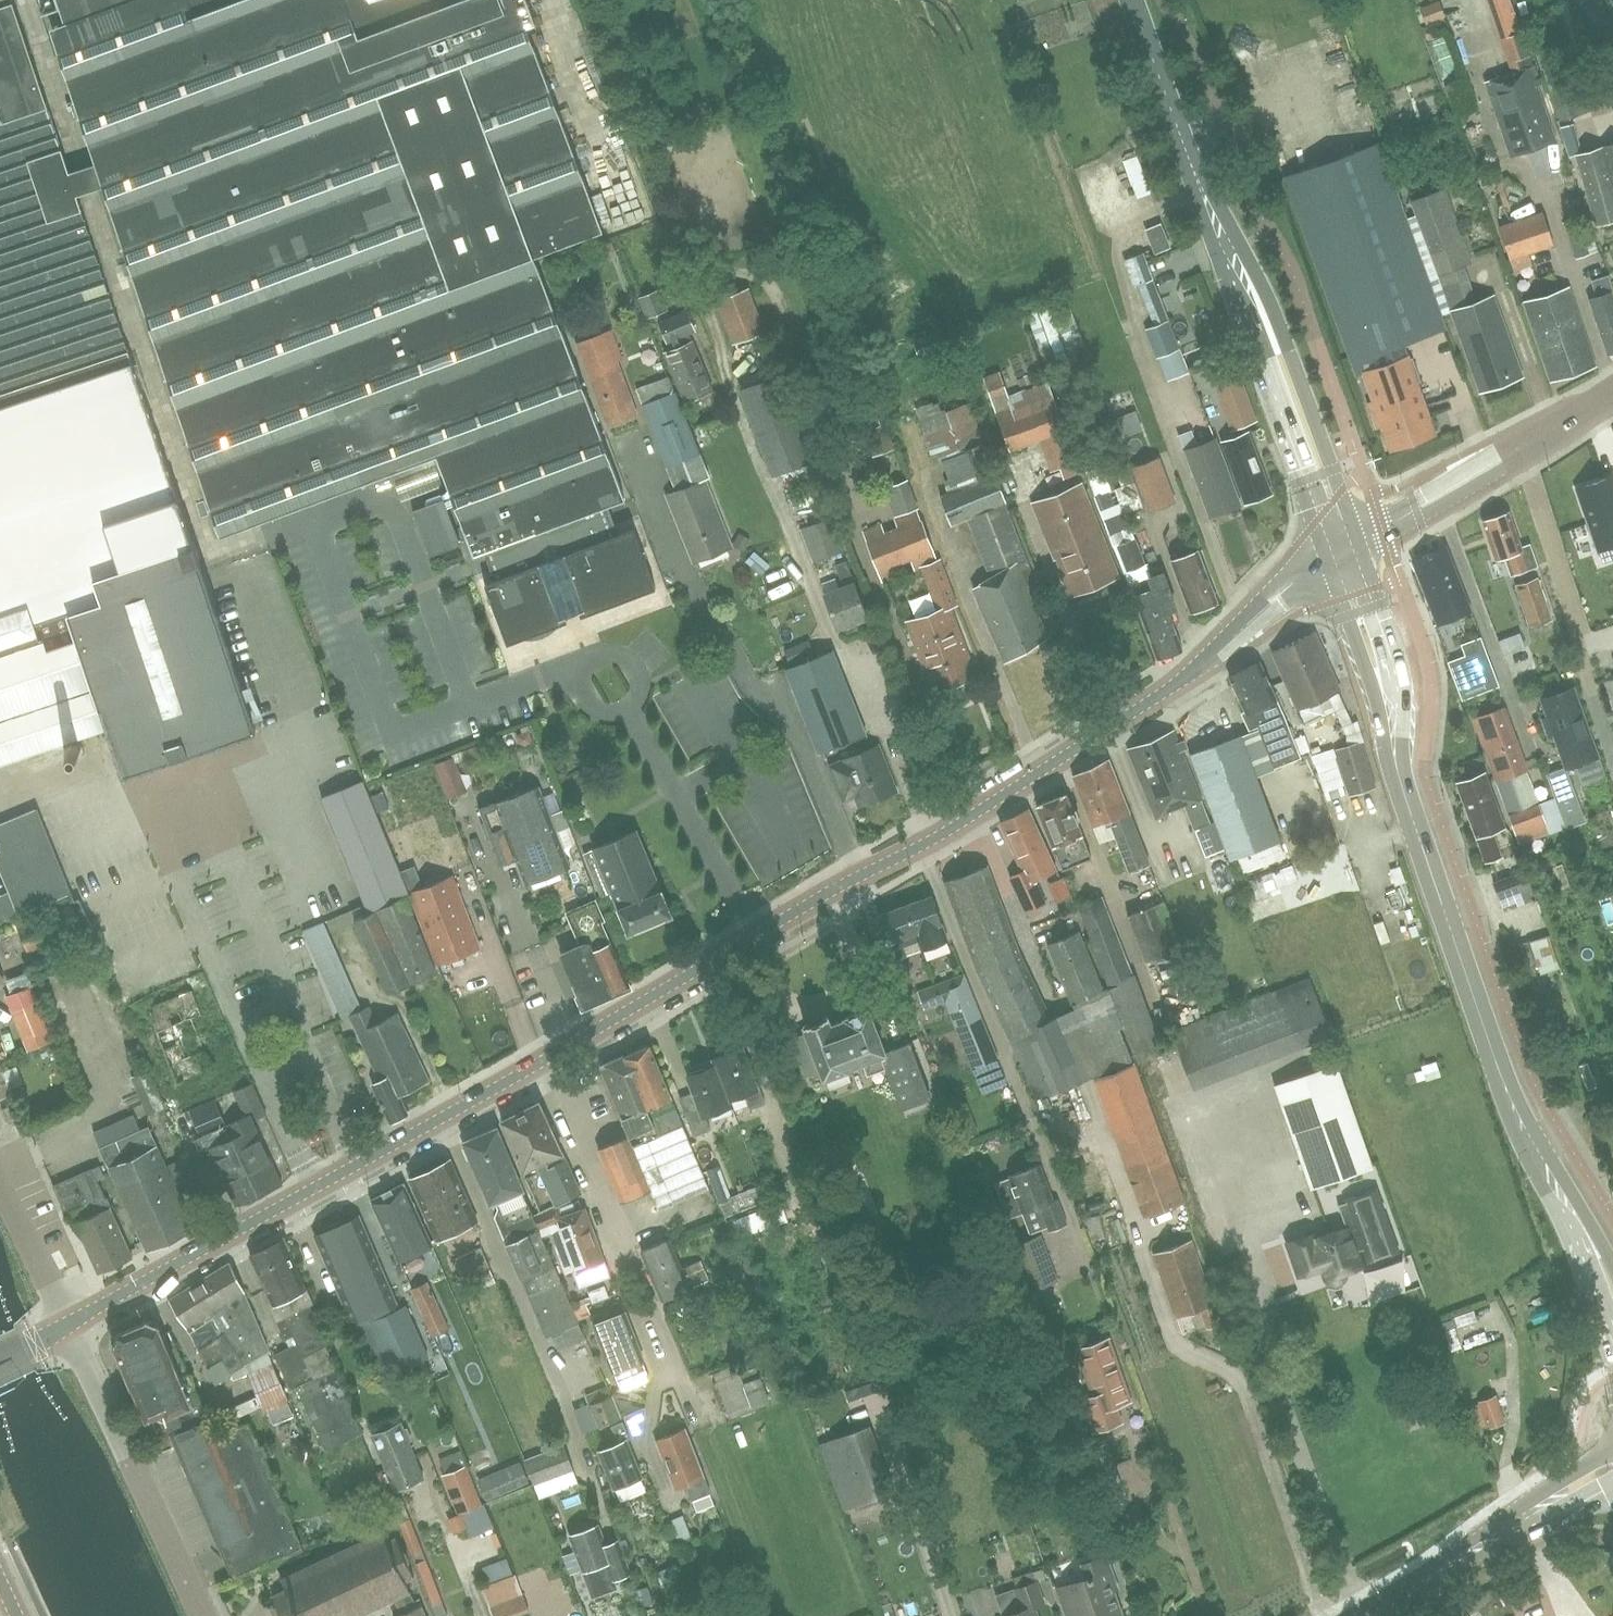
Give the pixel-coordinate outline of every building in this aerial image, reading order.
[(473,556),(484,552),(494,579),(484,583),(507,644),(520,639),(526,640),(531,640),(536,639),(541,638),(547,635),(551,632),(555,629),(560,624),(567,621),(565,616),(579,611),(581,616),(656,588),(633,527),(618,533),(608,505),(625,499),(533,256),(602,231),(526,27),(535,24),(526,0),(57,0),(73,47),(57,52),(95,166),(83,170),(70,174),(12,0),(0,0),(0,403),(31,393),(132,360),(77,195),(89,190),(103,186),(219,536),(361,484),(436,456),(473,556)] [(1436,26),(1456,19),(1453,9),(1433,15),(1436,26)] [(1533,147),(1556,140),(1531,66),(1534,65),(1530,55),(1522,32),(1503,38),(1510,61),(1516,59),(1520,69),(1508,73),(1486,80),(1511,155),(1533,147)] [(1545,72),(1550,86),(1548,87),(1560,121),(1580,115),(1572,91),(1580,89),(1576,78),(1569,81),(1568,80),(1567,81),(1562,66),(1545,72)] [(1445,86),(1456,117),(1477,109),(1466,78),(1445,86)] [(1567,151),(1580,147),(1574,125),(1561,129),(1567,151)] [(1339,331),(1342,330),(1357,374),(1364,371),(1377,366),(1408,355),(1409,354),(1404,343),(1447,328),(1380,142),(1283,176),(1339,331)] [(1603,147),(1612,182),(1612,144),(1603,147)] [(1603,147),(1576,155),(1596,224),(1612,219),(1612,182),(1603,147)] [(1132,185),(1137,198),(1151,193),(1137,156),(1123,161),(1132,185)] [(1411,201),(1437,272),(1451,310),(1480,391),(1523,376),(1494,295),(1477,301),(1464,264),(1472,261),(1445,188),(1411,201)] [(1510,259),(1554,244),(1543,212),(1500,227),(1510,259)] [(1156,251),(1168,246),(1159,223),(1146,228),(1156,251)] [(1576,258),(1591,253),(1581,226),(1567,230),(1576,258)] [(612,241),(563,260),(567,271),(583,265),(585,269),(618,256),(612,241)] [(1169,319),(1153,279),(1142,252),(1126,258),(1136,286),(1139,285),(1154,325),(1145,329),(1156,358),(1158,357),(1168,380),(1189,372),(1169,319)] [(1612,351),(1612,293),(1612,291),(1612,289),(1609,275),(1591,280),(1597,297),(1589,299),(1607,353),(1612,351)] [(1551,380),(1595,365),(1569,287),(1525,301),(1551,380)] [(647,318),(668,310),(659,288),(639,297),(647,318)] [(766,332),(749,288),(715,300),(732,345),(766,332)] [(1052,307),(1049,299),(1026,308),(1029,316),(1041,347),(1048,365),(1075,354),(1086,350),(1070,309),(1055,315),(1052,307)] [(684,400),(712,389),(693,341),(689,343),(685,335),(695,331),(687,310),(659,322),(670,349),(664,352),(684,400)] [(579,342),(585,357),(609,423),(634,414),(614,361),(622,358),(612,329),(579,342)] [(1436,433),(1408,355),(1377,366),(1364,371),(1374,399),(1368,401),(1377,427),(1382,426),(1391,450),(1436,433)] [(92,730),(107,726),(123,773),(255,729),(132,360),(31,393),(0,403),(0,608),(24,600),(33,624),(53,617),(92,730)] [(984,378),(983,378),(992,403),(993,403),(995,410),(997,414),(1009,451),(1039,440),(1050,472),(1060,469),(1064,478),(1082,472),(1081,470),(1067,429),(1065,429),(1048,381),(1027,389),(1027,388),(1011,395),(1007,396),(1003,385),(999,373),(984,378)] [(773,475),(812,460),(778,374),(740,389),(773,475)] [(667,465),(699,452),(669,376),(637,389),(667,465)] [(1033,575),(992,474),(995,473),(984,442),(985,442),(970,402),(946,411),(945,409),(942,410),(939,404),(940,404),(939,401),(934,403),(933,401),(915,408),(924,432),(927,439),(936,463),(942,461),(948,479),(943,481),(948,492),(940,495),(952,523),(967,517),(991,577),(974,587),(1004,661),(1047,635),(1032,597),(1042,592),(1035,574),(1033,575)] [(872,458),(895,449),(885,424),(880,426),(877,417),(863,421),(866,431),(862,432),(872,458)] [(1209,516),(1241,504),(1216,438),(1198,445),(1192,430),(1178,435),(1209,516)] [(1245,503),(1272,493),(1248,431),(1222,441),(1245,503)] [(1131,467),(1148,512),(1176,502),(1159,457),(1131,467)] [(673,479),(677,490),(666,494),(693,561),(732,546),(706,479),(709,477),(705,466),(673,479)] [(1577,488),(1598,550),(1600,549),(1601,552),(1597,553),(1599,558),(1603,556),(1600,549),(1612,545),(1612,476),(1577,488)] [(1118,576),(1081,484),(1032,503),(1055,559),(1059,558),(1064,571),(1060,572),(1069,596),(1118,576)] [(1096,497),(1105,522),(1104,522),(1113,547),(1116,546),(1125,572),(1146,564),(1136,537),(1135,538),(1125,513),(1120,516),(1110,492),(1096,497)] [(443,499),(414,510),(432,556),(460,545),(443,499)] [(911,559),(914,568),(920,566),(937,559),(934,549),(929,535),(922,520),(921,520),(920,517),(917,510),(894,518),(898,527),(885,532),(881,523),(863,531),(882,582),(901,575),(897,565),(911,559)] [(1508,512),(1482,521),(1495,558),(1506,554),(1512,573),(1527,568),(1536,565),(1529,545),(1525,547),(1520,548),(1508,512)] [(813,562),(847,550),(833,515),(800,528),(813,562)] [(1436,623),(1470,610),(1445,547),(1414,559),(1437,620),(1435,621),(1436,623)] [(1190,611),(1216,602),(1197,550),(1171,560),(1190,611)] [(838,629),(868,618),(846,560),(836,564),(844,585),(824,592),(838,629)] [(1157,658),(1182,649),(1167,609),(1175,606),(1163,573),(1134,583),(1138,594),(1134,595),(1157,658)] [(1538,577),(1515,584),(1529,626),(1552,619),(1538,577)] [(937,611),(915,619),(907,622),(933,691),(977,674),(951,608),(957,605),(958,605),(949,580),(928,587),(930,593),(937,611)] [(0,608),(0,761),(92,730),(53,617),(33,624),(24,600),(0,608)] [(1521,610),(1508,614),(1515,637),(1527,633),(1521,610)] [(1298,709),(1341,689),(1315,632),(1272,651),(1298,709)] [(1465,655),(1448,662),(1461,699),(1490,688),(1483,669),(1490,666),(1479,637),(1461,644),(1465,655)] [(819,753),(866,733),(833,650),(786,670),(819,753)] [(1261,661),(1237,672),(1236,672),(1230,675),(1231,676),(1234,683),(1246,710),(1241,712),(1249,732),(1258,728),(1274,768),(1276,767),(1291,761),(1301,756),(1289,726),(1261,661)] [(1596,754),(1595,754),(1571,689),(1543,699),(1550,716),(1543,719),(1549,733),(1555,731),(1567,764),(1576,761),(1584,781),(1604,774),(1596,754)] [(1320,727),(1355,710),(1345,691),(1310,709),(1320,727)] [(1503,707),(1474,718),(1497,780),(1496,780),(1508,814),(1514,830),(1518,841),(1519,840),(1520,843),(1527,840),(1549,833),(1549,834),(1564,828),(1556,807),(1543,811),(1540,802),(1534,804),(1521,771),(1526,769),(1503,707)] [(1182,750),(1189,747),(1186,739),(1179,741),(1175,731),(1129,749),(1157,819),(1166,815),(1166,814),(1202,800),(1182,750)] [(1217,820),(1227,847),(1230,857),(1234,856),(1280,839),(1257,776),(1242,735),(1192,753),(1217,820)] [(1375,788),(1360,740),(1335,750),(1350,796),(1375,788)] [(877,745),(842,759),(843,761),(832,765),(845,798),(857,793),(861,804),(896,790),(877,745)] [(454,755),(435,762),(448,796),(466,789),(454,755)] [(1130,871),(1150,863),(1110,760),(1074,776),(1094,826),(1106,821),(1107,826),(1112,824),(1130,871)] [(1564,767),(1547,773),(1556,797),(1553,797),(1556,807),(1564,828),(1566,827),(1566,826),(1584,819),(1575,794),(1574,795),(1564,767)] [(1492,830),(1504,826),(1485,773),(1457,783),(1486,862),(1502,856),(1492,830)] [(322,798),(368,913),(378,908),(413,981),(436,969),(407,896),(409,895),(398,868),(399,868),(363,781),(322,798)] [(568,826),(563,811),(551,816),(539,784),(480,807),(501,864),(516,858),(525,882),(570,866),(556,831),(568,826)] [(1063,868),(1092,857),(1067,792),(1038,803),(1063,868)] [(9,891),(0,895),(0,921),(19,913),(71,892),(37,807),(0,822),(0,868),(9,891)] [(1004,821),(1001,823),(1023,871),(1011,876),(1016,887),(1027,910),(1038,905),(1046,901),(1036,879),(1057,869),(1029,809),(1004,821)] [(1211,822),(1194,829),(1205,856),(1209,854),(1222,849),(1217,835),(1211,822)] [(636,830),(593,848),(598,863),(589,867),(601,896),(610,892),(627,932),(671,914),(636,830)] [(1558,891),(1570,887),(1562,864),(1550,869),(1558,891)] [(1504,911),(1537,899),(1525,868),(1493,881),(1504,911)] [(987,869),(948,884),(979,967),(977,968),(1008,1037),(1035,1098),(1052,1091),(1053,1092),(1074,1084),(1089,1078),(1063,1013),(1058,1014),(1050,1018),(1018,952),(987,869)] [(1304,869),(1284,876),(1290,893),(1310,887),(1304,869)] [(419,888),(410,891),(411,894),(437,963),(459,955),(480,946),(453,875),(452,875),(439,880),(431,883),(419,888)] [(948,939),(942,922),(932,895),(906,904),(919,939),(922,948),(948,939)] [(585,1007),(631,987),(602,922),(606,920),(596,898),(566,911),(582,948),(563,957),(585,1007)] [(1182,948),(1164,901),(1128,914),(1147,962),(1182,948)] [(29,953),(82,931),(70,904),(17,926),(29,953)] [(919,939),(906,904),(880,914),(896,958),(907,954),(903,945),(918,940),(921,948),(922,948),(919,939)] [(1284,904),(1255,915),(1260,927),(1288,917),(1284,904)] [(389,992),(413,981),(378,908),(368,913),(354,919),(389,992)] [(324,921),(303,930),(340,1013),(361,1004),(324,921)] [(1062,946),(1075,1001),(1111,992),(1096,930),(1073,936),(1074,943),(1062,946)] [(1525,966),(1537,962),(1530,940),(1518,944),(1525,966)] [(972,989),(971,990),(963,968),(950,974),(951,977),(918,990),(925,1009),(929,1017),(949,1010),(973,1068),(999,1057),(972,989)] [(1171,1030),(1180,1055),(1185,1069),(1325,1015),(1309,977),(1171,1030)] [(37,1000),(11,1010),(28,1050),(53,1040),(37,1000)] [(399,1093),(430,1079),(398,1011),(377,1021),(370,1006),(350,1015),(381,1080),(390,1076),(399,1093)] [(868,1074),(885,1067),(900,1110),(931,1097),(910,1041),(885,1051),(868,1008),(846,1016),(846,1017),(831,1023),(828,1015),(805,1024),(808,1032),(795,1037),(808,1073),(822,1068),(825,1076),(847,1068),(846,1066),(863,1060),(868,1074)] [(1553,1037),(1566,1033),(1562,1021),(1550,1025),(1553,1037)] [(1321,1024),(1195,1068),(1202,1089),(1328,1046),(1321,1024)] [(710,1189),(672,1097),(649,1044),(625,1054),(686,1199),(710,1189)] [(714,1057),(717,1064),(729,1097),(745,1091),(751,1107),(765,1102),(759,1085),(757,1086),(743,1047),(714,1057)] [(631,1145),(649,1188),(659,1210),(686,1199),(625,1054),(599,1065),(629,1135),(639,1131),(643,1141),(631,1145)] [(1132,1060),(1093,1076),(1107,1112),(1128,1168),(1145,1214),(1166,1206),(1184,1199),(1177,1180),(1178,1179),(1167,1152),(1147,1097),(1146,1097),(1132,1060)] [(1337,1063),(1275,1085),(1302,1161),(1306,1172),(1311,1187),(1373,1166),(1337,1063)] [(731,1103),(729,1097),(717,1064),(688,1075),(694,1091),(699,1106),(685,1111),(694,1134),(710,1128),(705,1113),(731,1103)] [(12,1093),(0,1065),(0,1098),(12,1093)] [(148,1114),(166,1107),(149,1070),(132,1077),(148,1114)] [(390,1076),(381,1080),(373,1084),(390,1121),(408,1113),(399,1093),(390,1076)] [(502,1119),(540,1211),(558,1203),(581,1192),(539,1102),(502,1119)] [(7,1123),(18,1118),(12,1105),(1,1109),(7,1123)] [(252,1172),(261,1192),(281,1182),(250,1114),(226,1125),(249,1173),(252,1172)] [(249,1173),(226,1125),(196,1139),(202,1154),(210,1150),(235,1204),(261,1192),(252,1172),(249,1173)] [(187,1156),(167,1165),(157,1145),(156,1145),(148,1127),(101,1148),(146,1249),(195,1228),(175,1184),(195,1175),(187,1156)] [(506,1243),(539,1229),(533,1214),(495,1127),(479,1134),(464,1141),(490,1203),(494,1201),(497,1208),(494,1216),(506,1243)] [(620,1200),(649,1188),(631,1145),(627,1136),(599,1147),(620,1200)] [(438,1238),(478,1220),(450,1160),(410,1178),(438,1238)] [(1060,1202),(1056,1204),(1040,1163),(1017,1171),(1032,1208),(1040,1205),(1049,1229),(1068,1222),(1060,1202)] [(106,1197),(98,1180),(104,1177),(98,1165),(93,1168),(92,1167),(53,1185),(66,1215),(71,1213),(98,1272),(132,1256),(110,1207),(112,1206),(107,1196),(106,1197)] [(719,1166),(706,1170),(718,1204),(719,1203),(725,1218),(741,1211),(735,1195),(730,1197),(719,1166)] [(1032,1208),(1017,1171),(1010,1174),(1010,1177),(996,1182),(1009,1217),(1032,1208)] [(404,1182),(388,1190),(371,1198),(400,1259),(417,1252),(433,1244),(404,1182)] [(1317,1238),(1290,1247),(1300,1275),(1323,1267),(1327,1278),(1331,1282),(1336,1283),(1341,1281),(1345,1277),(1345,1271),(1362,1265),(1358,1255),(1366,1252),(1370,1263),(1398,1253),(1377,1195),(1340,1208),(1348,1231),(1318,1242),(1317,1238)] [(540,1211),(533,1214),(539,1229),(542,1236),(546,1247),(547,1247),(554,1244),(567,1239),(577,1266),(571,1268),(572,1271),(578,1287),(592,1281),(609,1275),(585,1208),(564,1216),(558,1203),(540,1211)] [(738,1217),(733,1219),(739,1237),(788,1221),(782,1203),(738,1217)] [(315,1235),(353,1324),(397,1305),(359,1216),(315,1235)] [(546,1247),(539,1229),(506,1243),(546,1337),(551,1335),(567,1328),(579,1323),(578,1320),(573,1309),(546,1247)] [(1013,1244),(1013,1246),(1005,1249),(1023,1294),(1059,1280),(1042,1234),(1013,1244)] [(326,1449),(361,1432),(339,1374),(324,1344),(327,1343),(308,1304),(313,1302),(283,1239),(250,1255),(266,1289),(263,1291),(285,1338),(293,1335),(297,1343),(274,1354),(291,1389),(297,1387),(326,1449)] [(661,1299),(690,1287),(690,1288),(694,1286),(696,1291),(711,1285),(708,1280),(710,1279),(701,1259),(681,1268),(669,1239),(641,1250),(661,1299)] [(1191,1242),(1154,1254),(1175,1317),(1201,1308),(1207,1327),(1219,1322),(1191,1242)] [(490,1268),(491,1268),(481,1246),(455,1258),(464,1279),(468,1277),(474,1291),(496,1282),(490,1268)] [(739,1261),(740,1261),(735,1248),(725,1251),(731,1264),(725,1266),(731,1277),(725,1280),(730,1292),(736,1290),(739,1297),(752,1291),(748,1285),(749,1285),(739,1261)] [(229,1263),(169,1299),(187,1328),(197,1348),(209,1368),(217,1382),(231,1374),(231,1372),(243,1364),(247,1371),(264,1412),(290,1402),(272,1360),(271,1360),(267,1350),(269,1349),(242,1285),(229,1263)] [(432,1336),(450,1328),(428,1281),(411,1289),(432,1336)] [(588,1292),(591,1303),(608,1296),(604,1285),(587,1291),(588,1292)] [(357,1327),(354,1328),(378,1380),(428,1358),(406,1306),(396,1310),(357,1327)] [(625,1311),(609,1317),(593,1323),(612,1371),(614,1370),(622,1389),(635,1384),(649,1378),(642,1360),(644,1359),(625,1311)] [(160,1450),(162,1450),(218,1425),(214,1416),(207,1419),(168,1329),(160,1333),(157,1325),(146,1321),(117,1334),(113,1344),(130,1384),(144,1418),(160,1450)] [(1120,1422),(1114,1406),(1129,1401),(1108,1339),(1079,1348),(1090,1380),(1094,1395),(1084,1398),(1095,1431),(1120,1422)] [(753,1407),(753,1406),(769,1399),(761,1378),(744,1384),(739,1372),(716,1380),(729,1416),(753,1407)] [(613,1395),(612,1395),(608,1385),(585,1395),(599,1427),(622,1417),(613,1395)] [(1433,1422),(1423,1394),(1398,1403),(1408,1431),(1433,1422)] [(1495,1397),(1480,1402),(1489,1426),(1503,1421),(1495,1397)] [(624,1415),(633,1436),(642,1433),(646,1406),(624,1415)] [(619,1443),(613,1445),(599,1451),(614,1487),(615,1486),(620,1497),(624,1499),(634,1496),(643,1492),(645,1487),(640,1476),(642,1475),(627,1439),(630,1438),(623,1421),(612,1425),(613,1427),(619,1443)] [(407,1427),(404,1428),(401,1422),(372,1434),(394,1488),(424,1475),(409,1441),(412,1440),(407,1427)] [(871,1423),(819,1443),(844,1510),(846,1509),(895,1490),(871,1423)] [(714,1504),(713,1503),(709,1492),(710,1492),(685,1429),(657,1440),(676,1487),(685,1483),(696,1511),(714,1504)] [(1122,1494),(1117,1480),(1104,1443),(1083,1450),(1096,1488),(1101,1501),(1122,1494)] [(534,1484),(574,1470),(564,1444),(525,1458),(525,1459),(534,1484)] [(457,1514),(483,1503),(467,1465),(441,1475),(457,1514)] [(200,1515),(233,1498),(223,1478),(190,1495),(200,1515)] [(419,1544),(402,1497),(390,1502),(395,1515),(396,1514),(431,1604),(429,1605),(433,1615),(443,1615),(447,1615),(419,1544)] [(243,1517),(233,1498),(200,1515),(210,1534),(243,1517)] [(577,1527),(600,1521),(597,1507),(574,1513),(577,1527)] [(243,1517),(210,1534),(220,1553),(253,1536),(243,1517)] [(612,1579),(630,1573),(618,1539),(606,1544),(598,1524),(584,1529),(569,1534),(593,1598),(616,1590),(612,1579)] [(395,1597),(411,1591),(406,1579),(414,1575),(407,1562),(408,1559),(405,1551),(401,1549),(396,1536),(386,1540),(381,1527),(378,1529),(380,1531),(284,1577),(283,1575),(280,1576),(286,1589),(272,1596),(282,1615),(356,1615),(395,1597)] [(220,1553),(230,1572),(263,1555),(253,1536),(220,1553)] [(1121,1611),(1112,1587),(1110,1587),(1108,1581),(1114,1579),(1105,1555),(1084,1563),(1088,1576),(1058,1587),(1068,1615),(1109,1615),(1121,1611)] [(1003,1615),(1038,1615),(1034,1605),(1044,1602),(1036,1580),(1015,1587),(1015,1588),(1023,1608),(1003,1615)] [(393,1615),(394,1615),(426,1615),(421,1603),(401,1611),(393,1615)]
